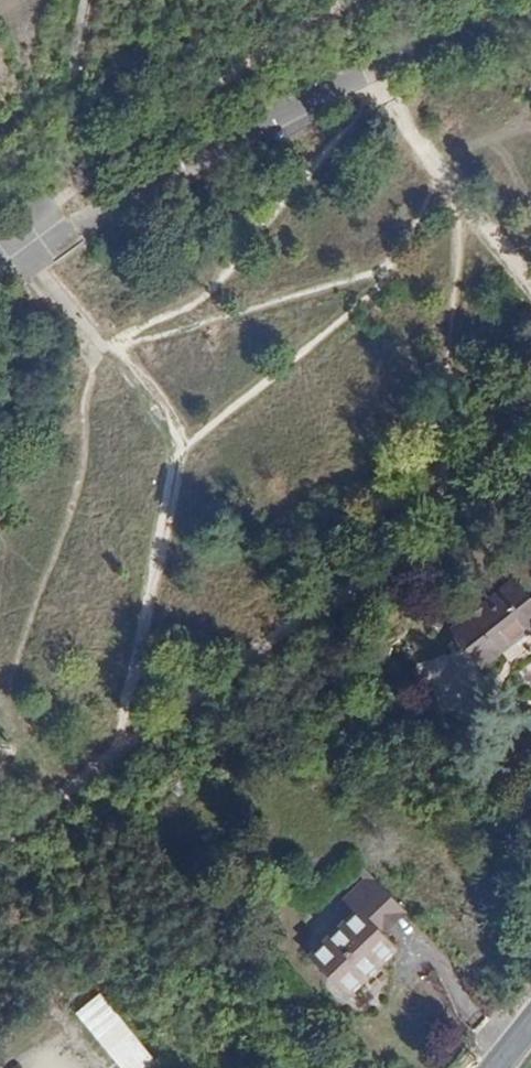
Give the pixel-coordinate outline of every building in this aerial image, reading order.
[(521,594),(468,650),(501,681),(530,649),(530,604),(521,594)] [(177,781),(164,792),(171,801),(184,790),(177,781)] [(372,880),(359,868),(356,871),(369,883),(372,880)] [(372,880),(369,883),(347,904),(360,916),(314,960),(350,997),(398,951),(386,940),(374,928),(398,905),(372,880)] [(386,940),(409,916),(398,905),(374,928),(386,940)] [(101,996),(76,1018),(121,1067),(159,1067),(163,1064),(101,996)]
